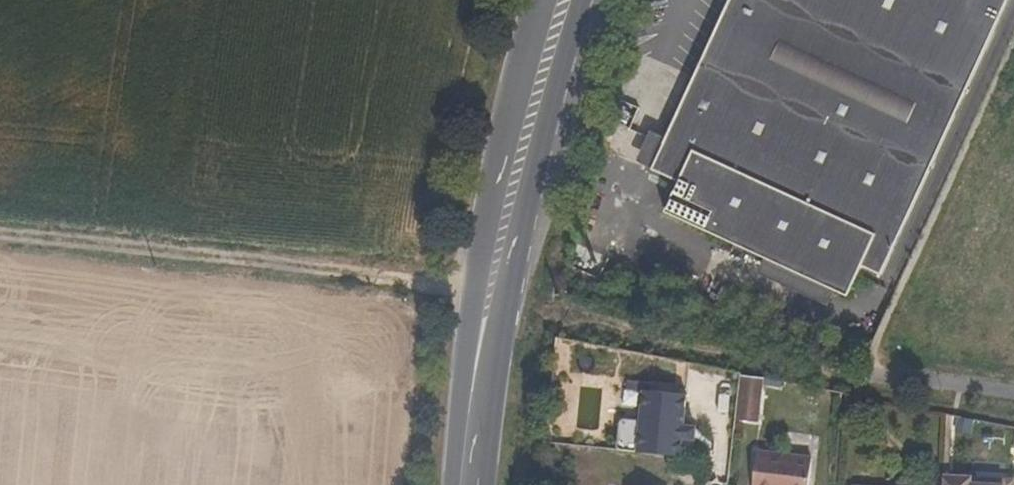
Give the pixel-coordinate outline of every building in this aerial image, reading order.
[(677,182),(664,211),(847,296),(861,267),(880,276),(1008,0),(729,0),(650,169),(677,182)] [(740,376),(737,420),(762,422),(766,378),(740,376)] [(685,394),(643,390),(636,452),(678,456),(681,423),(685,394)] [(688,424),(681,423),(678,456),(685,457),(688,424)] [(811,456),(756,449),(752,484),(808,484),(811,456)] [(944,484),(991,484),(970,484),(971,478),(944,476),(944,484)]
